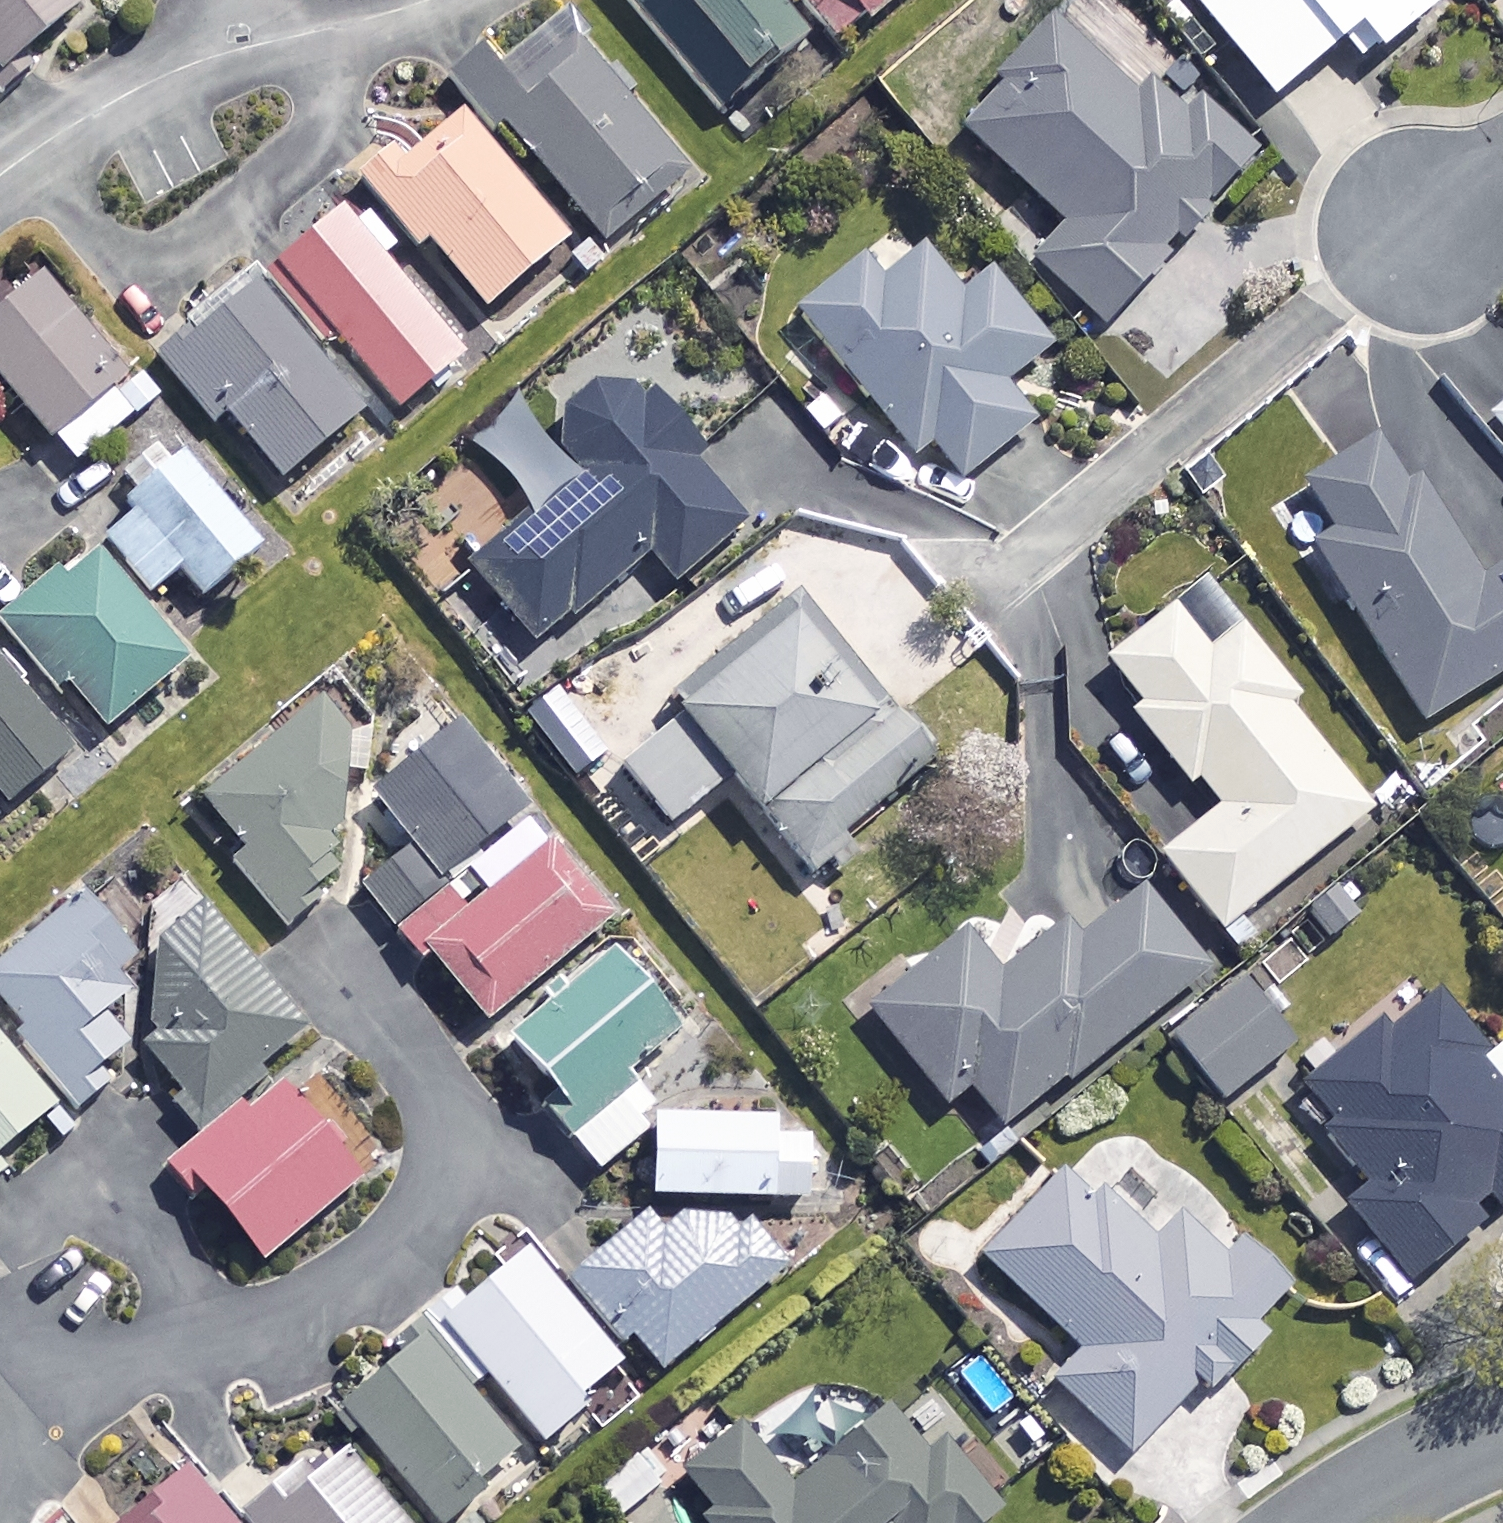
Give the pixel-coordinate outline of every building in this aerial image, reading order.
[(90,12),(80,0),(0,0),(0,87),(90,12)] [(769,0),(629,0),(624,4),(721,121),(809,49),(769,0)] [(842,53),(905,0),(798,0),(842,53)] [(1274,105),(1344,48),(1365,74),(1438,15),(1426,0),(1188,0),(1274,105)] [(1185,144),(1058,27),(959,134),(1065,231),(1033,266),(1107,334),(1172,263),(1165,256),(1256,157),(1211,116),(1185,144)] [(685,182),(583,49),(498,115),(599,248),(685,182)] [(568,252),(461,118),(369,191),(419,254),(431,245),(488,316),(568,252)] [(464,362),(343,223),(276,282),(398,420),(464,362)] [(960,297),(928,256),(882,291),(864,268),(802,318),(916,464),(933,450),(961,486),(1035,429),(1004,390),(1049,354),(988,276),(960,297)] [(41,287),(0,322),(0,384),(76,471),(147,409),(41,287)] [(364,421),(255,293),(169,367),(217,422),(225,415),(286,487),(364,421)] [(662,411),(610,386),(570,417),(559,452),(584,485),(470,574),(523,643),(567,609),(579,624),(654,566),(670,586),(744,529),(696,468),(703,463),(662,411)] [(1491,423),(1502,437),(1502,412),(1491,423)] [(1474,578),(1385,435),(1281,501),(1425,731),(1502,682),(1502,560),(1474,578)] [(262,557),(184,463),(99,534),(152,597),(182,572),(207,602),(262,557)] [(186,669),(94,555),(1,630),(52,694),(63,685),(104,735),(186,669)] [(1209,660),(1175,616),(1108,668),(1142,710),(1132,718),(1212,820),(1163,860),(1222,934),(1369,817),(1286,711),(1298,702),(1243,633),(1209,660)] [(935,768),(802,622),(611,795),(660,848),(730,784),(815,877),(935,768)] [(0,674),(0,801),(10,813),(73,760),(0,674)] [(337,889),(352,708),(334,685),(279,729),(285,737),(202,804),(243,856),(234,863),(287,929),(337,889)] [(529,814),(458,733),(378,804),(449,885),(529,814)] [(467,921),(411,855),(368,891),(487,1031),(609,928),(546,853),(467,921)] [(1212,973),(1134,875),(1001,982),(966,938),(871,1015),(947,1110),(971,1091),(1008,1138),(1212,973)] [(89,902),(0,971),(0,1005),(73,1099),(129,1055),(104,1022),(152,984),(89,902)] [(309,1036),(206,918),(156,962),(183,992),(130,1038),(207,1126),(309,1036)] [(680,1035),(610,960),(512,1052),(560,1104),(546,1117),(599,1175),(661,1117),(629,1082),(680,1035)] [(1296,1047),(1247,987),(1176,1045),(1225,1105),(1296,1047)] [(1434,1000),(1301,1098),(1371,1194),(1346,1212),(1403,1290),(1502,1217),(1502,1095),(1434,1000)] [(0,1051),(0,1164),(55,1119),(0,1051)] [(365,1181),(286,1092),(246,1128),(234,1115),(176,1166),(266,1269),(365,1181)] [(775,1125),(657,1122),(655,1201),(812,1205),(814,1144),(775,1143),(775,1125)] [(1153,1247),(1066,1166),(981,1258),(1085,1355),(1054,1388),(1132,1461),(1202,1386),(1213,1397),(1267,1340),(1254,1329),(1292,1289),(1244,1244),(1224,1265),(1178,1221),(1153,1247)] [(738,1224),(645,1223),(575,1286),(658,1376),(777,1267),(738,1224)] [(629,1382),(528,1256),(445,1323),(546,1448),(629,1382)] [(433,1346),(349,1412),(436,1522),(440,1522),(522,1459),(433,1346)] [(974,1365),(898,1428),(888,1416),(792,1496),(740,1434),(664,1497),(686,1522),(990,1522),(1021,1497),(995,1466),(1032,1436),(974,1365)] [(304,1472),(248,1522),(249,1522),(399,1522),(346,1463),(318,1488),(304,1472)] [(189,1482),(139,1522),(223,1522),(189,1482)]
